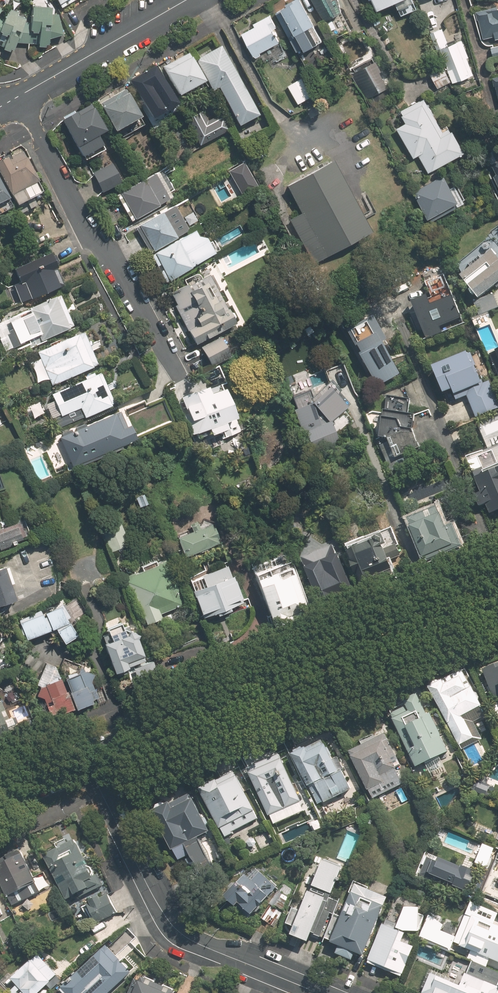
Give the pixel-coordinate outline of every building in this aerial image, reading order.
[(75,0),(56,0),(61,8),(75,0)] [(280,10),(302,50),(323,39),(301,0),(297,0),(280,10)] [(325,20),(342,11),(336,0),(314,0),(325,20)] [(377,11),(394,3),(400,15),(416,8),(413,0),(373,0),(377,11)] [(51,8),(31,7),(29,44),(38,44),(38,47),(45,47),(45,45),(48,45),(49,39),(62,35),(57,15),(50,14),(51,8)] [(7,8),(0,28),(0,44),(4,45),(2,50),(10,52),(11,48),(14,49),(17,43),(27,44),(29,22),(25,21),(27,16),(7,8)] [(476,14),(482,38),(497,34),(497,9),(476,14)] [(266,18),(242,32),(257,57),(280,44),(266,18)] [(443,30),(432,34),(450,79),(452,84),(462,80),(448,45),(443,30)] [(448,45),(462,80),(474,75),(460,40),(448,45)] [(254,111),(235,75),(220,47),(196,60),(211,88),(219,83),(239,120),(254,111)] [(373,56),(369,49),(360,54),(363,61),(373,56)] [(187,52),(160,66),(174,92),(201,78),(187,52)] [(390,86),(375,61),(354,73),(368,98),(390,86)] [(450,79),(441,63),(427,71),(436,87),(450,79)] [(154,64),(128,78),(150,120),(176,106),(154,64)] [(303,80),(288,88),(297,103),(312,95),(303,80)] [(124,91),(99,104),(114,133),(139,120),(124,91)] [(408,126),(396,133),(415,163),(422,158),(430,171),(461,152),(448,130),(444,132),(424,98),(399,112),(408,126)] [(101,132),(88,108),(64,121),(77,145),(101,132)] [(216,115),(205,121),(200,112),(184,121),(197,146),(214,137),(225,131),(216,115)] [(13,208),(38,197),(20,157),(8,162),(7,159),(0,162),(0,180),(13,208)] [(288,186),(303,212),(288,220),(312,262),(326,254),(370,230),(332,161),(288,186)] [(158,172),(116,194),(129,219),(171,197),(158,172)] [(446,176),(415,195),(430,220),(461,202),(446,176)] [(8,210),(0,192),(0,214),(8,210)] [(173,204),(134,225),(148,250),(187,230),(173,204)] [(187,230),(148,250),(162,278),(213,252),(198,224),(187,230)] [(461,275),(479,298),(497,284),(497,258),(493,251),(461,275)] [(50,257),(9,275),(22,302),(62,284),(50,257)] [(188,287),(213,334),(236,322),(210,274),(188,286),(188,287)] [(425,283),(431,299),(416,305),(430,339),(445,332),(464,325),(444,275),(425,283)] [(188,287),(170,296),(195,344),(213,334),(188,287)] [(19,343),(36,336),(39,342),(70,328),(55,296),(24,310),(26,316),(10,323),(19,343)] [(368,314),(343,328),(374,383),(398,370),(368,314)] [(97,365),(91,351),(99,347),(97,342),(88,346),(82,332),(33,354),(49,387),(97,365)] [(221,338),(203,347),(213,365),(230,356),(221,338)] [(469,353),(434,367),(447,398),(459,393),(482,384),(469,353)] [(222,378),(216,367),(198,376),(204,387),(222,378)] [(95,375),(49,396),(63,427),(109,406),(95,375)] [(459,393),(470,418),(497,406),(497,405),(488,381),(482,384),(459,393)] [(352,419),(347,415),(340,408),(344,404),(326,387),(322,391),(312,402),(293,409),(311,453),(335,444),(331,433),(337,426),(341,431),(352,419)] [(224,389),(209,395),(207,389),(183,398),(200,444),(224,435),(239,429),(224,389)] [(413,430),(411,430),(415,402),(388,398),(382,439),(388,439),(401,474),(426,464),(413,430)] [(118,412),(59,439),(72,467),(131,440),(171,421),(161,400),(121,418),(118,412)] [(469,463),(491,513),(497,510),(497,450),(469,463)] [(453,525),(446,528),(437,507),(408,520),(426,560),(455,548),(462,545),(453,525)] [(121,522),(101,529),(109,552),(129,544),(121,522)] [(192,533),(177,538),(184,557),(217,544),(210,526),(197,531),(192,533)] [(0,536),(0,551),(14,546),(9,532),(0,536)] [(395,575),(387,557),(397,553),(388,533),(378,537),(349,550),(365,587),(395,575)] [(352,589),(337,556),(334,548),(308,560),(311,567),(308,569),(325,607),(338,601),(336,596),(352,589)] [(163,562),(122,580),(141,621),(148,618),(149,622),(158,619),(156,615),(182,603),(163,562)] [(290,568),(257,581),(273,624),(307,611),(290,568)] [(12,599),(3,573),(1,569),(0,569),(0,603),(12,599)] [(233,573),(193,592),(207,622),(247,603),(233,573)] [(61,607),(19,624),(25,641),(52,631),(64,626),(68,625),(61,607)] [(69,639),(64,626),(52,631),(57,644),(69,639)] [(139,663),(129,640),(137,637),(133,627),(119,632),(121,638),(98,647),(110,674),(139,663)] [(480,668),(497,708),(497,660),(480,668)] [(91,698),(85,684),(88,674),(80,672),(74,674),(73,673),(55,680),(67,709),(68,711),(86,704),(84,700),(91,698)] [(465,672),(450,679),(430,688),(459,751),(479,742),(469,721),(484,714),(465,672)] [(55,680),(27,691),(39,720),(67,709),(55,680)] [(418,693),(391,706),(419,766),(446,753),(418,693)] [(12,732),(0,703),(0,737),(12,732)] [(332,738),(292,757),(318,813),(358,794),(332,738)] [(384,738),(352,753),(371,795),(403,780),(384,738)] [(281,761),(256,773),(274,811),(299,800),(281,761)] [(235,775),(202,791),(221,832),(254,817),(235,775)] [(205,857),(195,836),(206,831),(188,792),(153,808),(171,847),(185,841),(195,862),(205,857)] [(96,886),(72,840),(43,855),(67,901),(96,886)] [(21,857),(0,867),(0,877),(14,904),(39,892),(21,857)] [(344,866),(321,857),(311,880),(334,890),(344,866)] [(432,871),(450,878),(487,894),(494,875),(458,860),(456,865),(438,858),(432,871)] [(258,875),(253,881),(247,874),(226,896),(239,908),(246,901),(255,910),(275,890),(258,875)] [(494,875),(487,894),(482,904),(497,911),(497,877),(494,875)] [(291,896),(279,890),(271,905),(283,912),(291,896)] [(335,903),(302,890),(286,928),(319,941),(335,903)] [(383,906),(351,893),(331,940),(363,953),(383,906)] [(113,915),(104,898),(85,908),(94,925),(113,915)] [(429,915),(407,906),(397,930),(386,925),(370,962),(382,967),(403,976),(419,939),(429,915)] [(469,911),(455,945),(497,963),(497,924),(469,911)] [(422,935),(450,946),(455,933),(428,921),(422,935)] [(105,946),(59,987),(65,992),(105,992),(129,972),(105,946)] [(11,981),(21,992),(31,992),(52,974),(37,957),(11,981)] [(497,984),(497,973),(471,961),(461,985),(442,977),(435,992),(494,992),(497,984)] [(142,970),(132,992),(173,992),(176,985),(142,970)]
